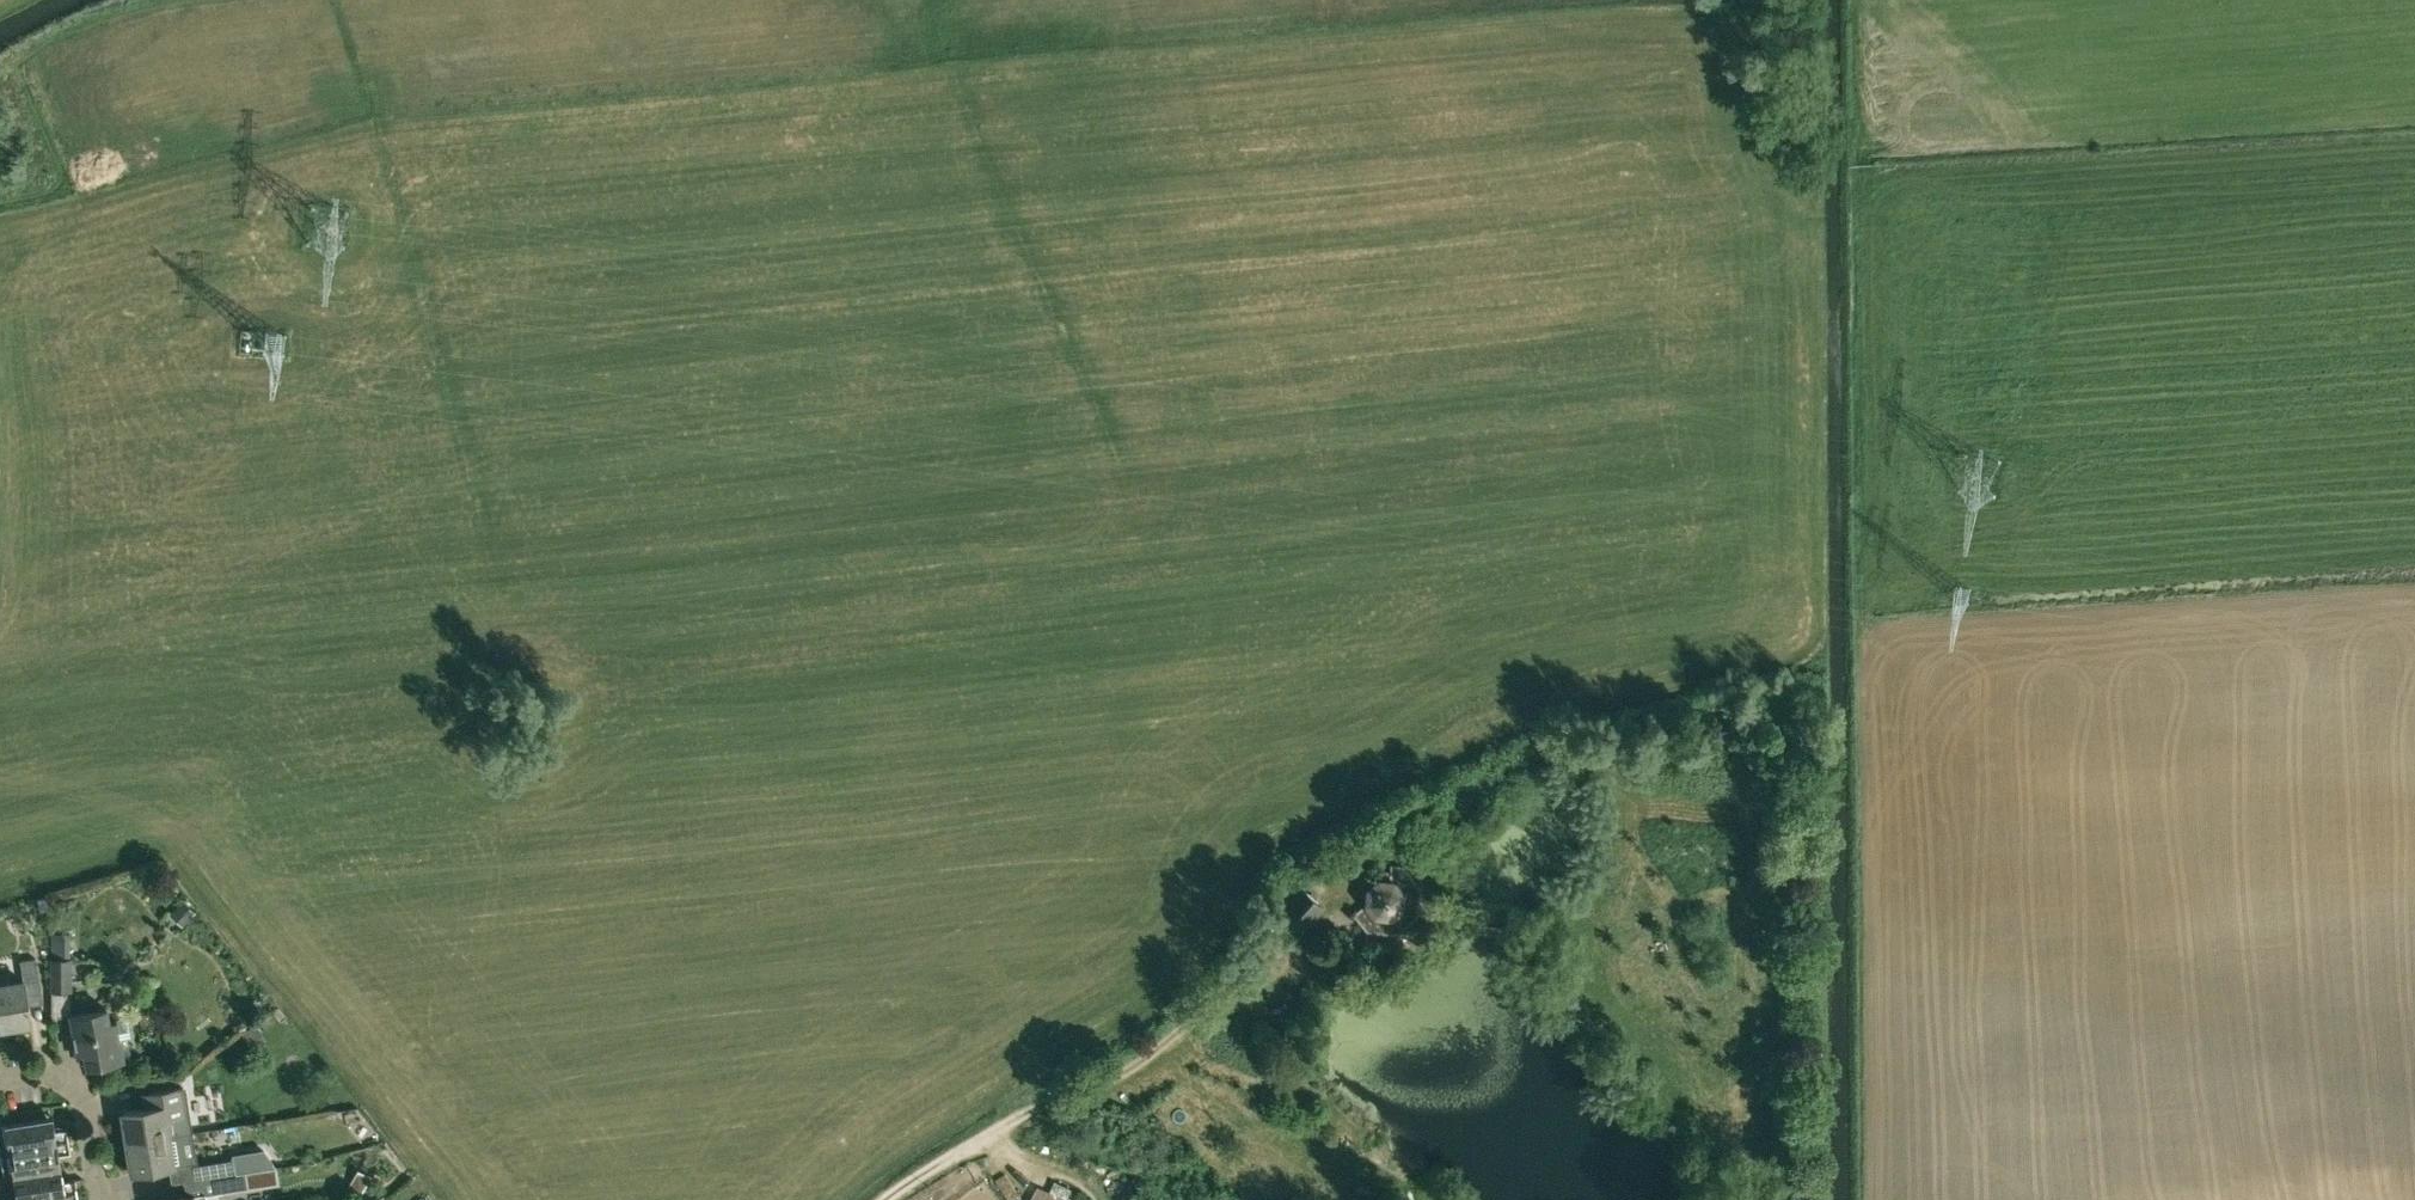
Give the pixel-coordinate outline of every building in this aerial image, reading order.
[(1371,891),(1370,901),(1376,909),(1362,921),(1367,928),(1394,930),(1414,915),(1418,890),(1401,868),(1392,867),(1392,873),(1382,872),(1381,883),(1371,891)] [(1276,917),(1298,937),(1324,907),(1302,887),(1276,917)] [(38,894),(38,905),(46,904),(47,894),(38,894)] [(182,900),(170,914),(184,927),(196,912),(182,900)] [(51,949),(51,958),(68,958),(69,933),(52,933),(51,949)] [(51,959),(50,991),(52,991),(52,992),(52,1017),(70,1015),(71,992),(72,959),(71,959),(68,958),(51,958),(51,959)] [(0,985),(0,1022),(1,1029),(32,1024),(27,996),(42,993),(36,959),(21,961),(24,982),(0,985)] [(110,1022),(108,1009),(71,1016),(78,1054),(85,1052),(87,1066),(124,1059),(117,1021),(110,1022)] [(255,1024),(243,1034),(251,1044),(264,1034),(255,1024)] [(143,1109),(122,1112),(127,1143),(169,1136),(183,1134),(192,1132),(190,1116),(185,1087),(182,1087),(178,1088),(149,1092),(151,1107),(143,1108),(143,1109)] [(1,1151),(69,1140),(67,1127),(55,1129),(52,1116),(0,1124),(0,1148),(1,1151)] [(169,1136),(127,1143),(131,1173),(170,1167),(174,1167),(188,1165),(183,1134),(169,1136)] [(1,1151),(5,1177),(61,1168),(59,1154),(71,1152),(69,1140),(1,1151)] [(263,1148),(232,1153),(233,1157),(233,1158),(235,1172),(245,1170),(245,1172),(246,1172),(249,1171),(276,1167),(275,1165),(272,1161),(273,1160),(263,1148)] [(233,1157),(203,1162),(206,1177),(213,1176),(235,1173),(235,1172),(233,1158),(233,1157)] [(5,1177),(6,1183),(14,1182),(17,1199),(23,1199),(77,1191),(75,1179),(63,1181),(61,1168),(5,1177)] [(371,1176),(357,1169),(348,1187),(362,1194),(371,1176)] [(235,1173),(213,1176),(215,1192),(218,1192),(248,1187),(246,1172),(245,1172),(235,1173)] [(77,1191),(23,1199),(79,1199),(77,1191)] [(154,1199),(206,1199),(204,1192),(185,1195),(154,1199)]
